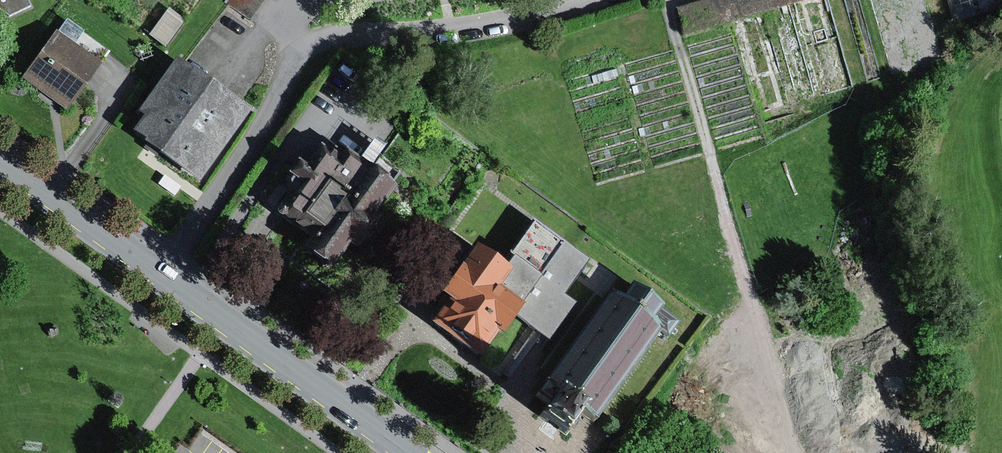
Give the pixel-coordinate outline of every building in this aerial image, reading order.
[(9,17),(29,7),(26,0),(0,0),(0,11),(9,17)] [(228,4),(249,22),(265,0),(231,0),(228,4)] [(955,21),(999,8),(997,0),(949,0),(955,21)] [(168,10),(148,36),(165,48),(184,22),(168,10)] [(66,21),(56,35),(100,66),(110,52),(66,21)] [(56,35),(53,34),(22,78),(68,111),(100,66),(56,35)] [(247,112),(172,60),(136,112),(143,117),(131,135),(198,182),(247,112)] [(339,158),(309,140),(285,177),(301,187),(280,219),(310,238),(301,252),(325,267),(346,236),(359,245),(378,216),(374,213),(399,175),(349,142),(339,158)] [(588,260),(533,222),(502,266),(510,272),(496,292),(519,309),(514,317),(549,342),(575,304),(563,296),(588,260)] [(502,266),(473,246),(438,296),(446,302),(430,325),(477,358),(495,332),(501,336),(514,317),(519,309),(496,292),(510,272),(502,266)] [(660,309),(663,306),(632,285),(622,300),(609,291),(543,386),(557,396),(542,418),(563,433),(578,410),(594,421),(657,331),(668,338),(679,322),(660,309)]
